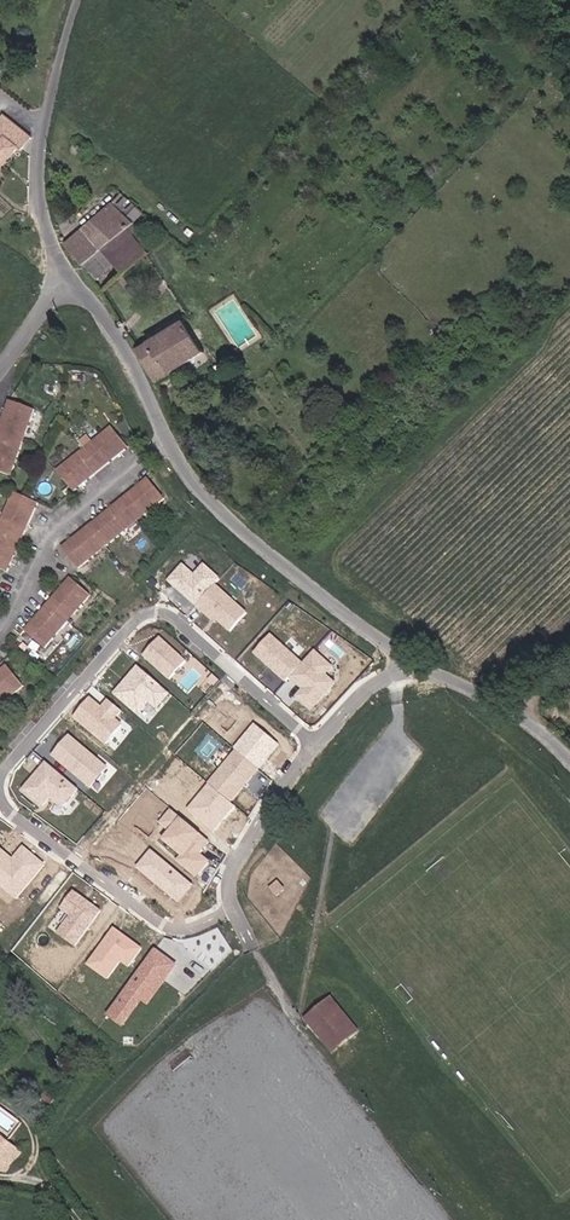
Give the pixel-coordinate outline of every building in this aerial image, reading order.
[(16,148),(20,152),(31,136),(8,118),(4,122),(1,119),(0,121),(0,169),(16,148)] [(91,223),(108,243),(125,229),(134,221),(117,202),(91,223)] [(30,225),(32,224),(31,221),(30,218),(25,219),(22,220),(24,226),(30,225)] [(147,259),(125,229),(108,243),(101,248),(123,276),(147,259)] [(82,231),(63,247),(82,265),(99,250),(82,231)] [(184,323),(150,343),(161,359),(179,348),(188,363),(204,354),(184,323)] [(161,359),(150,343),(142,349),(135,339),(132,341),(156,381),(188,363),(179,348),(161,359)] [(24,431),(28,419),(3,411),(0,419),(0,420),(0,466),(10,470),(19,446),(12,444),(15,435),(18,428),(24,431)] [(73,491),(127,446),(110,426),(90,442),(93,448),(87,453),(80,459),(75,454),(57,470),(73,491)] [(18,428),(15,435),(22,437),(24,431),(18,428)] [(22,437),(15,435),(12,444),(19,446),(22,437)] [(90,442),(83,448),(87,453),(93,448),(90,442)] [(80,459),(87,453),(83,448),(75,454),(80,459)] [(161,498),(144,478),(62,548),(78,568),(95,553),(91,548),(99,541),(104,545),(126,526),(123,521),(130,514),(138,508),(142,513),(161,498)] [(15,490),(2,516),(9,520),(5,529),(1,538),(0,538),(0,566),(7,569),(39,502),(25,495),(15,490)] [(130,514),(135,519),(142,513),(138,508),(130,514)] [(135,519),(130,514),(123,521),(126,526),(135,519)] [(5,529),(9,520),(2,516),(0,521),(0,527),(5,529)] [(91,548),(95,553),(104,545),(99,541),(91,548)] [(213,583),(218,578),(202,564),(193,574),(181,564),(167,580),(194,604),(213,583)] [(87,595),(68,578),(31,620),(22,630),(44,646),(60,627),(55,622),(60,616),(67,608),(72,613),(87,595)] [(245,611),(213,583),(194,604),(202,611),(204,609),(215,618),(228,630),(245,611)] [(67,608),(60,616),(66,620),(72,613),(67,608)] [(215,618),(204,609),(202,611),(213,621),(215,618)] [(60,627),(66,620),(60,616),(55,622),(60,627)] [(301,662),(269,633),(253,652),(285,680),(289,676),(301,662)] [(184,660),(158,636),(142,654),(168,678),(184,660)] [(333,681),(323,673),(330,665),(312,649),(289,676),(296,682),(300,678),(306,683),(295,695),(310,707),(333,681)] [(3,703),(24,686),(7,666),(0,671),(0,700),(3,703)] [(168,692),(137,666),(114,692),(137,712),(148,700),(155,706),(168,692)] [(120,724),(113,718),(120,710),(107,699),(99,710),(96,707),(97,705),(89,698),(74,716),(105,743),(120,724)] [(257,767),(278,743),(254,723),(234,748),(236,750),(257,767)] [(106,767),(68,736),(52,755),(89,787),(106,767)] [(257,767),(236,750),(208,783),(209,784),(229,801),(257,767)] [(61,808),(77,788),(45,762),(22,790),(41,806),(49,797),(61,808)] [(212,831),(234,805),(209,784),(186,810),(212,831)] [(197,852),(208,839),(172,810),(162,823),(172,831),(165,839),(183,854),(179,860),(195,874),(207,860),(197,852)] [(43,864),(22,847),(10,862),(0,854),(0,886),(15,898),(43,864)] [(193,884),(152,850),(137,867),(178,901),(193,884)] [(283,888),(276,879),(268,885),(274,894),(283,888)] [(72,946),(99,912),(73,891),(60,908),(69,915),(55,933),(72,946)] [(128,966),(141,948),(114,928),(88,964),(107,978),(120,960),(128,966)] [(164,980),(175,965),(154,950),(107,1015),(122,1026),(158,976),(164,980)] [(355,1028),(328,997),(304,1018),(312,1027),(331,1049),(355,1028)] [(3,1173),(21,1153),(0,1139),(0,1173),(3,1173)]
